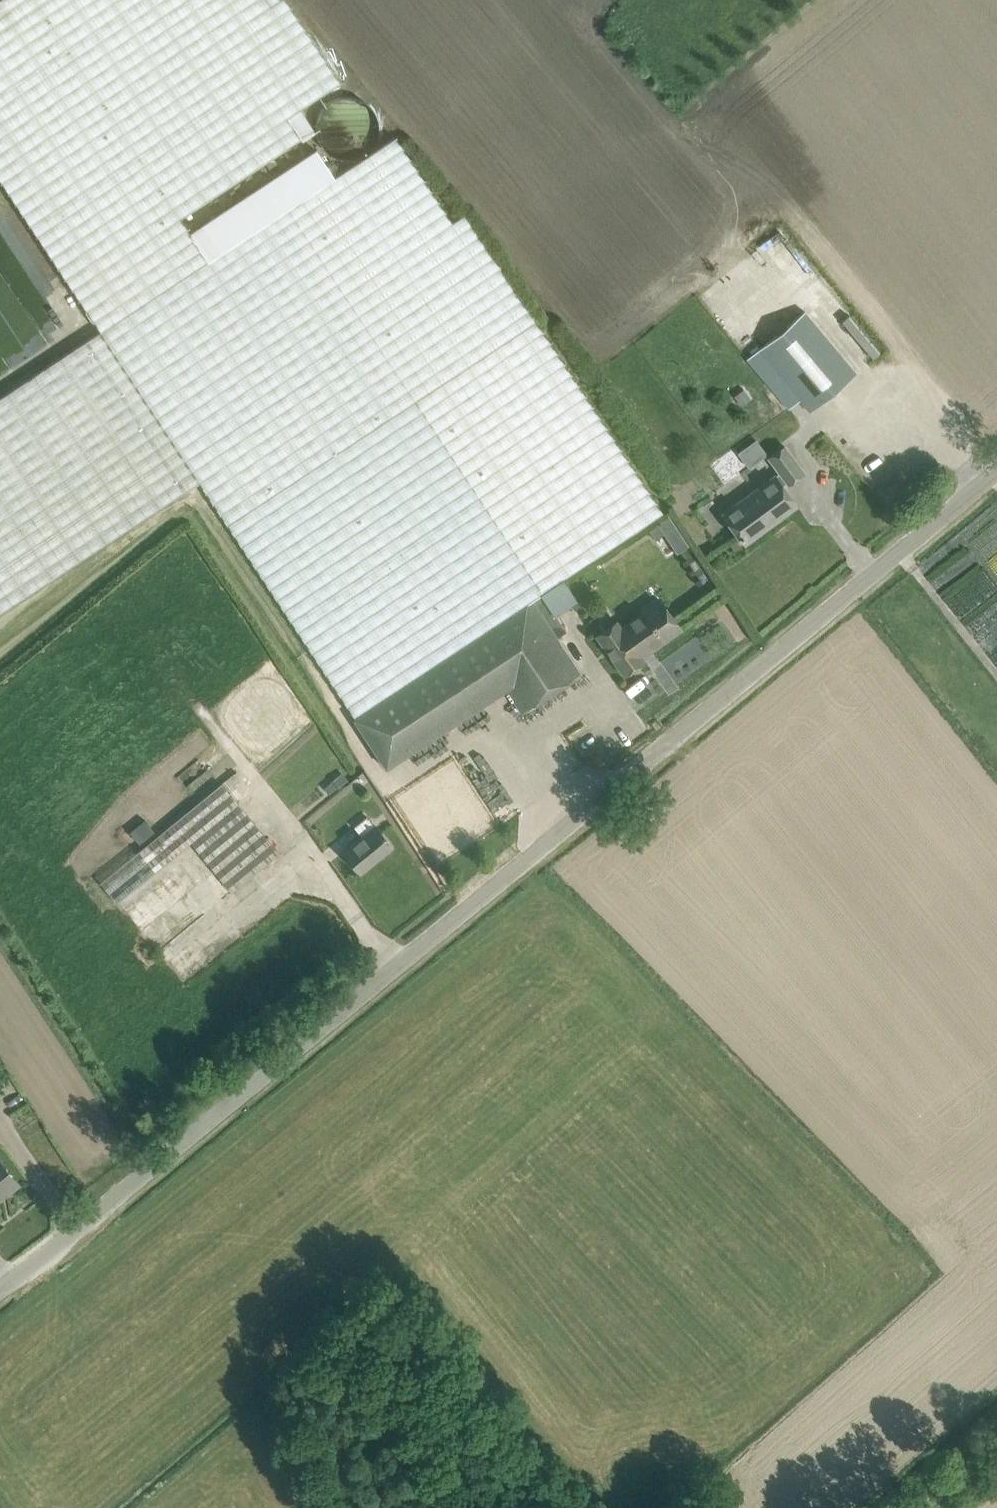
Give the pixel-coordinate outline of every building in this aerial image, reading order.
[(199,481),(355,717),(355,718),(354,719),(386,768),(507,689),(521,711),(580,672),(557,637),(566,631),(556,615),(577,601),(577,600),(564,580),(664,514),(579,385),(466,213),(451,222),(395,137),(335,176),(317,150),(190,234),(180,218),(301,138),(287,116),(298,109),(340,82),(286,0),(0,0),(0,180),(100,331),(0,397),(0,613),(199,481)] [(349,89),(329,109),(363,145),(383,125),(349,89)] [(42,343),(0,283),(0,372),(42,343)] [(746,360),(787,409),(799,399),(810,411),(856,372),(804,311),(746,360)] [(751,468),(770,455),(758,438),(740,451),(751,468)] [(769,458),(779,472),(775,476),(774,476),(723,513),(746,544),(797,506),(782,486),(787,482),(788,484),(804,472),(785,446),(769,458)] [(663,557),(686,549),(676,517),(652,525),(663,557)] [(596,635),(624,675),(644,660),(640,655),(650,648),(652,650),(681,629),(662,602),(644,614),(642,612),(621,627),(616,621),(596,635)] [(171,825),(100,882),(117,902),(191,842),(232,892),(279,853),(222,783),(171,825)] [(474,798),(488,815),(500,805),(487,788),(474,798)] [(362,836),(343,852),(361,873),(393,846),(375,825),(374,826),(367,816),(354,826),(362,836)] [(18,1183),(0,1161),(0,1197),(18,1183)]
